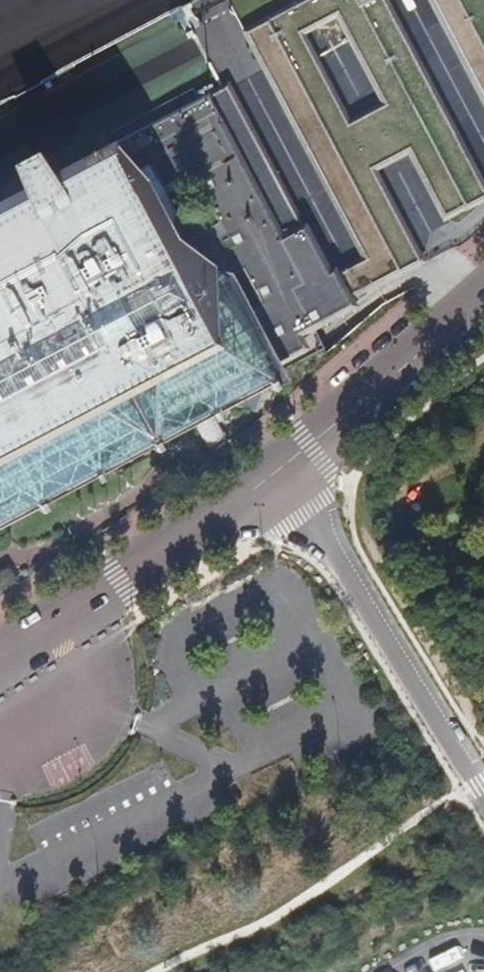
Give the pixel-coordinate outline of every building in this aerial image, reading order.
[(219,409),(265,384),(260,375),(307,350),(299,334),(354,304),(350,295),(415,259),(369,168),(411,145),(447,213),(482,195),(381,0),(312,0),(248,33),(368,259),(329,279),(303,229),(296,227),(225,90),(118,146),(141,189),(59,234),(159,424),(212,395),(219,409)] [(483,92),(483,5),(482,0),(434,0),(483,92)] [(117,428),(118,431),(124,428),(125,431),(150,419),(22,173),(0,185),(0,207),(16,237),(0,245),(0,491),(117,428)]
